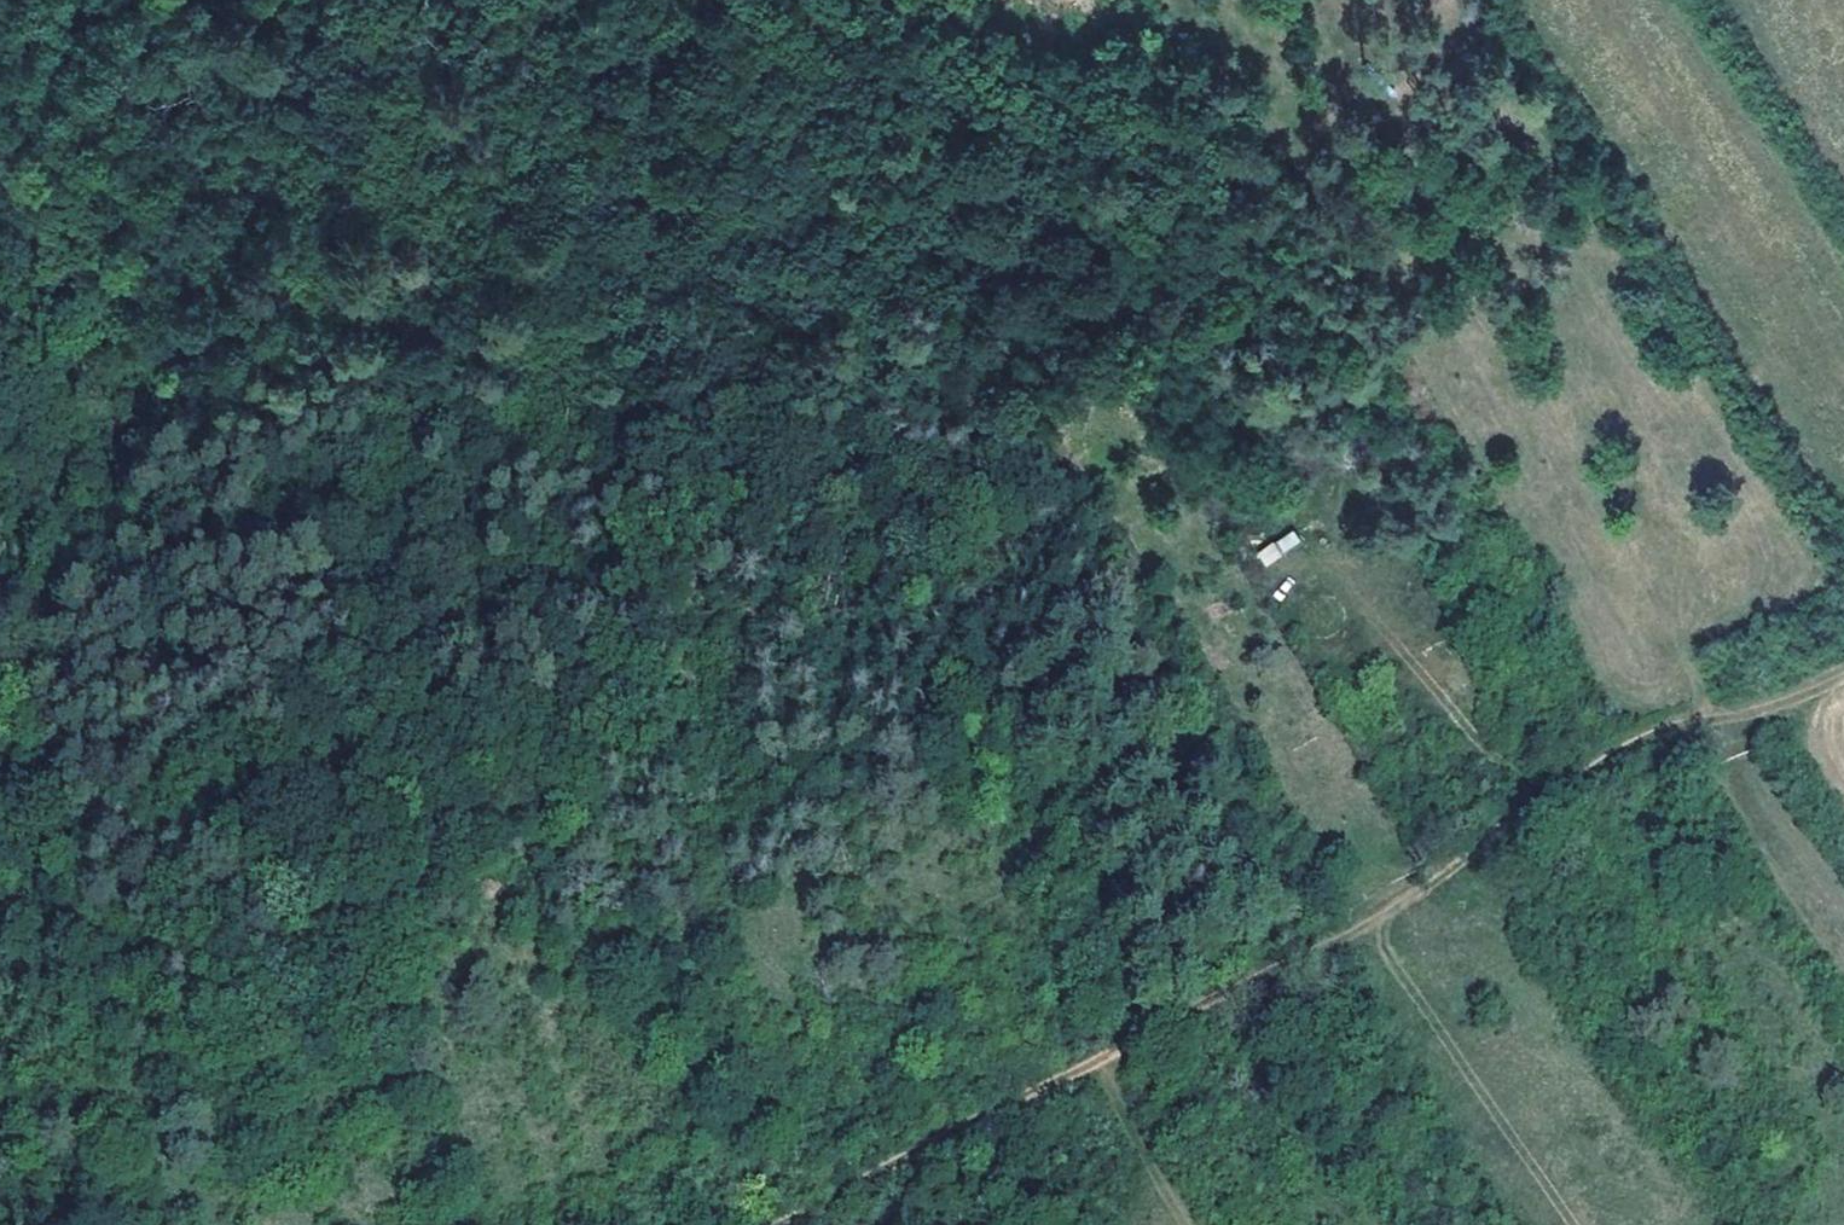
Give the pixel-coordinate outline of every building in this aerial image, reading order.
[(1265,567),(1301,543),(1292,530),(1256,553),(1265,567)]
